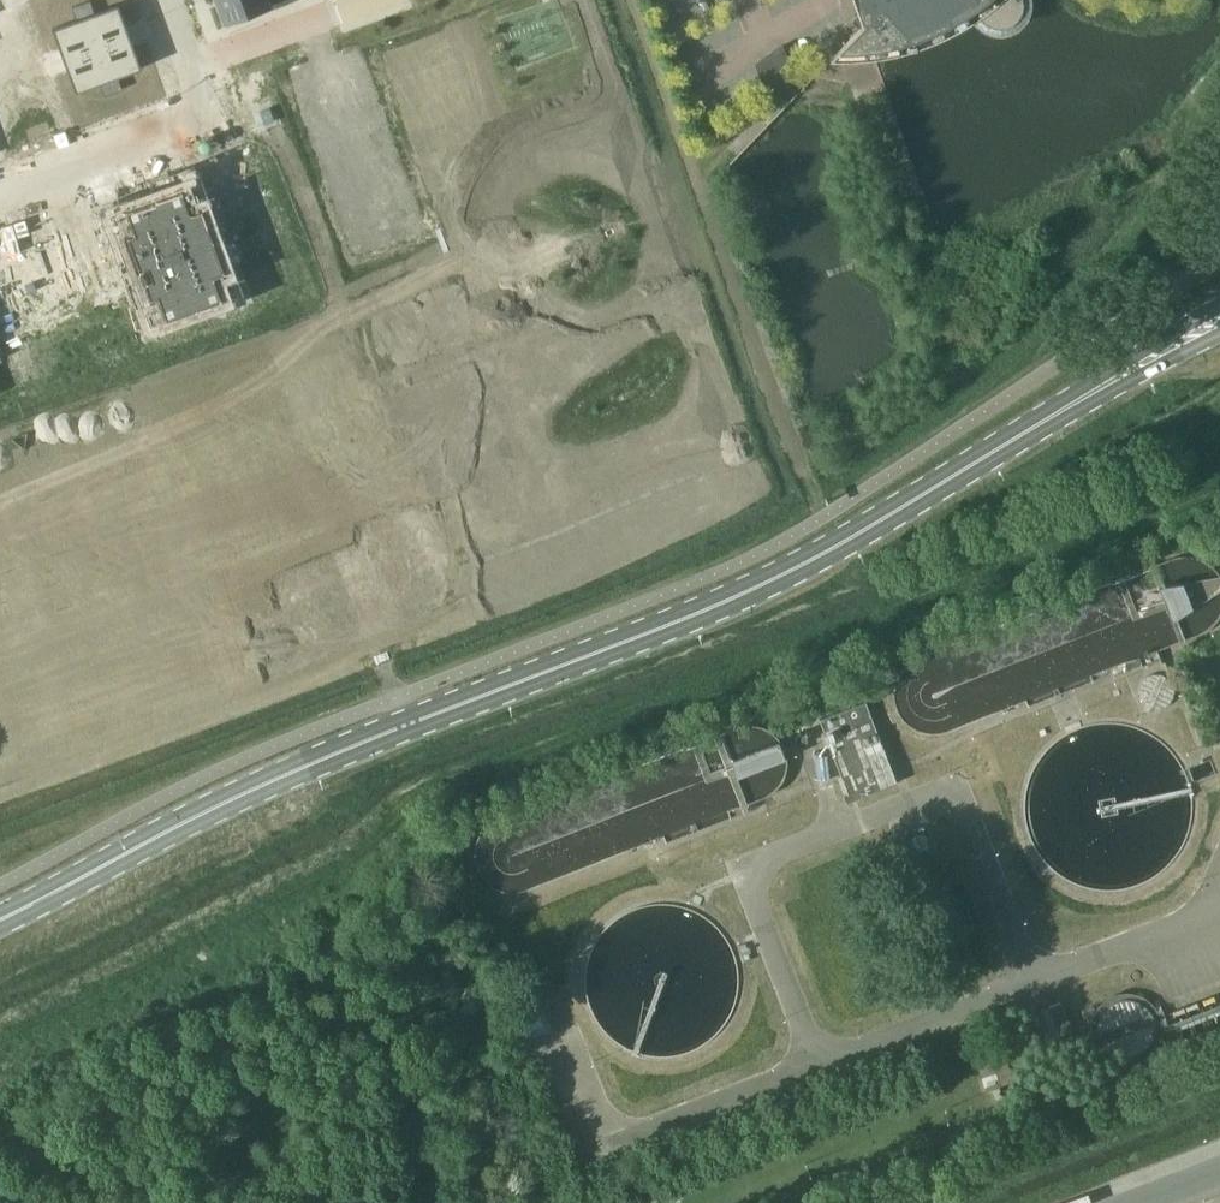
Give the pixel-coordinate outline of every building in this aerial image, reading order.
[(225,20),(273,3),(272,0),(217,0),(225,20)] [(863,24),(830,58),(848,58),(867,57),(885,54),(905,50),(924,44),(942,36),(959,27),(975,18),(986,28),(1001,31),(1016,26),(1026,15),(1030,0),(854,0),(863,24)] [(116,4),(86,15),(98,46),(127,36),(116,4)] [(86,15),(55,26),(66,58),(97,47),(86,15)] [(138,23),(124,27),(127,36),(141,31),(138,23)] [(141,31),(128,36),(131,45),(144,40),(141,31)] [(128,36),(98,47),(109,77),(139,66),(128,36)] [(783,44),(756,62),(764,84),(771,101),(768,105),(798,75),(797,74),(795,77),(792,68),(783,44)] [(98,47),(67,59),(78,89),(108,77),(98,47)] [(63,49),(49,54),(53,63),(66,58),(63,49)] [(66,59),(53,63),(56,72),(70,67),(66,59)] [(196,185),(116,215),(155,322),(236,293),(196,185)] [(848,801),(899,781),(867,699),(821,718),(850,790),(844,793),(848,801)] [(540,1011),(520,1018),(525,1031),(545,1024),(540,1011)] [(988,1050),(974,1055),(985,1086),(1000,1081),(1000,1083),(1013,1079),(997,1037),(985,1041),(988,1050)]
